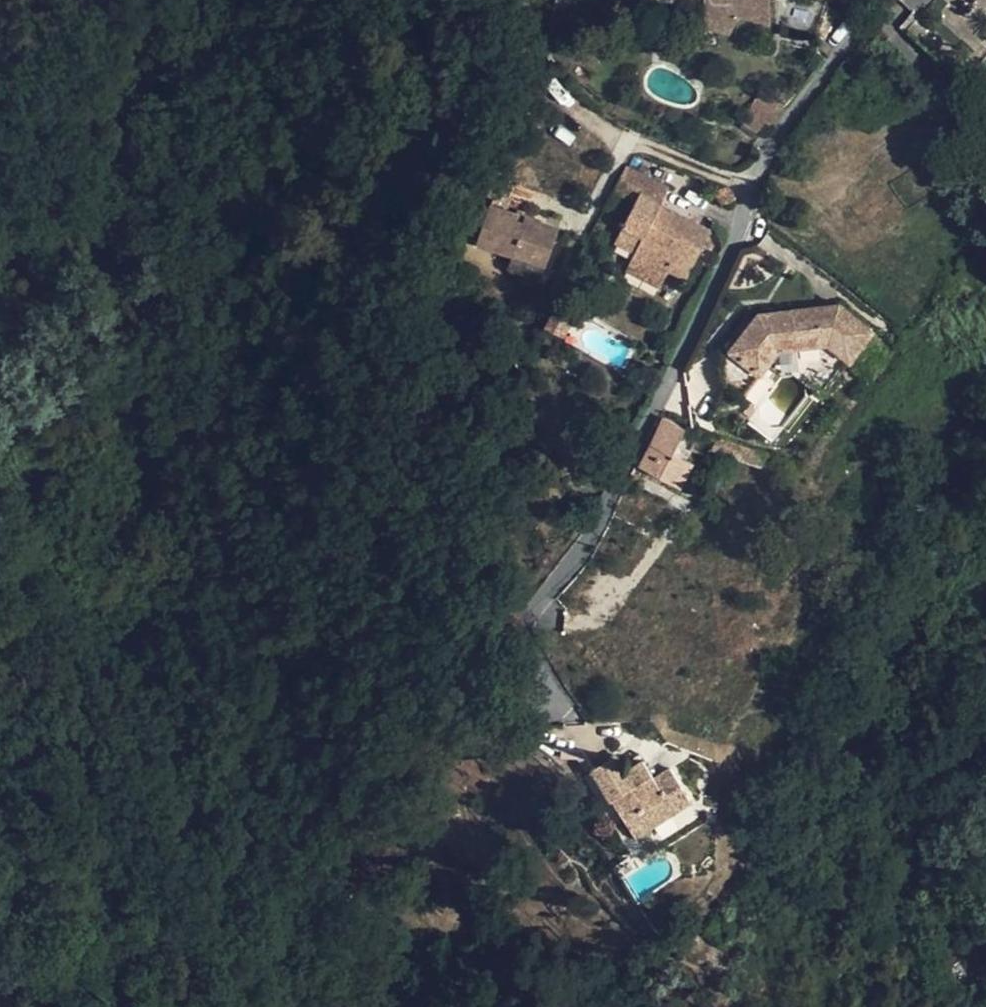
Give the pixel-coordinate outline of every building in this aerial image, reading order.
[(736,0),(705,0),(705,2),(705,28),(716,31),(736,0)] [(716,31),(730,34),(740,17),(770,23),(769,0),(736,0),(716,31)] [(917,15),(929,0),(899,0),(917,15)] [(985,56),(985,0),(934,0),(905,31),(963,81),(985,56)] [(825,7),(815,35),(828,40),(840,11),(825,7)] [(841,69),(836,73),(841,78),(845,74),(841,69)] [(672,234),(614,247),(636,258),(634,262),(666,278),(670,268),(685,277),(709,232),(667,209),(664,217),(657,214),(661,206),(667,191),(622,167),(609,191),(632,202),(617,230),(669,219),(672,234)] [(476,242),(545,266),(559,228),(534,220),(536,215),(517,209),(516,213),(490,204),(476,242)] [(667,209),(661,206),(657,214),(664,217),(667,209)] [(669,219),(617,230),(611,242),(611,245),(614,247),(672,234),(669,219)] [(847,305),(776,317),(778,328),(754,331),(735,353),(761,374),(773,357),(783,356),(831,348),(836,352),(844,342),(861,355),(879,333),(847,305)] [(765,318),(754,331),(778,328),(776,317),(765,318)] [(836,352),(852,364),(861,355),(844,342),(836,352)] [(772,370),(783,356),(773,357),(761,374),(735,353),(729,348),(724,354),(728,388),(746,401),(772,370)] [(822,402),(831,390),(814,378),(806,386),(807,391),(822,402)] [(671,453),(684,426),(664,415),(639,466),(680,488),(693,464),(671,453)] [(552,677),(526,694),(547,725),(572,708),(552,677)] [(642,761),(625,770),(615,755),(592,769),(636,837),(691,801),(670,768),(654,778),(642,761)]
